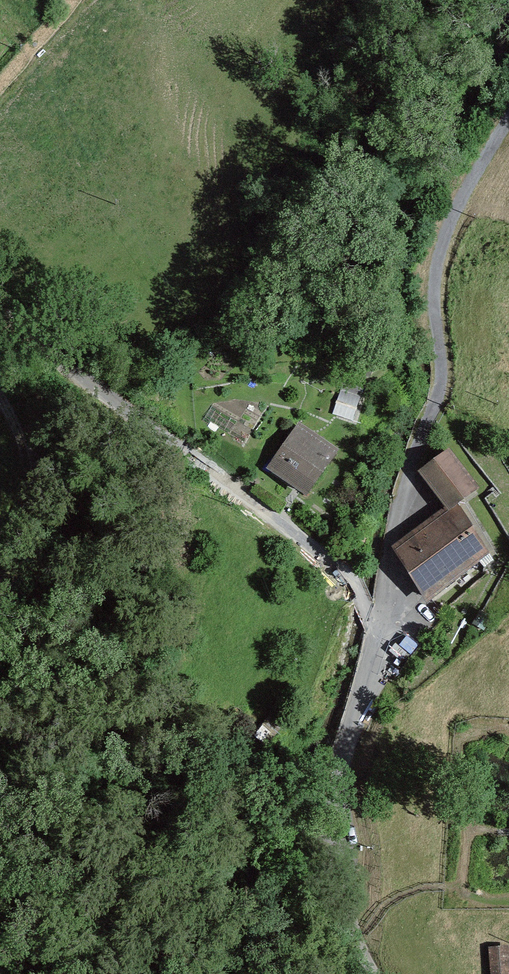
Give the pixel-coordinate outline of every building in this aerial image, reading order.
[(334,413),(353,419),(359,398),(340,392),(334,413)] [(337,454),(299,426),(266,470),(303,498),(337,454)] [(391,553),(427,605),(496,557),(460,506),(476,494),(448,454),(418,475),(446,515),(391,553)] [(491,973),(508,973),(508,952),(508,944),(489,944),(491,973)]
